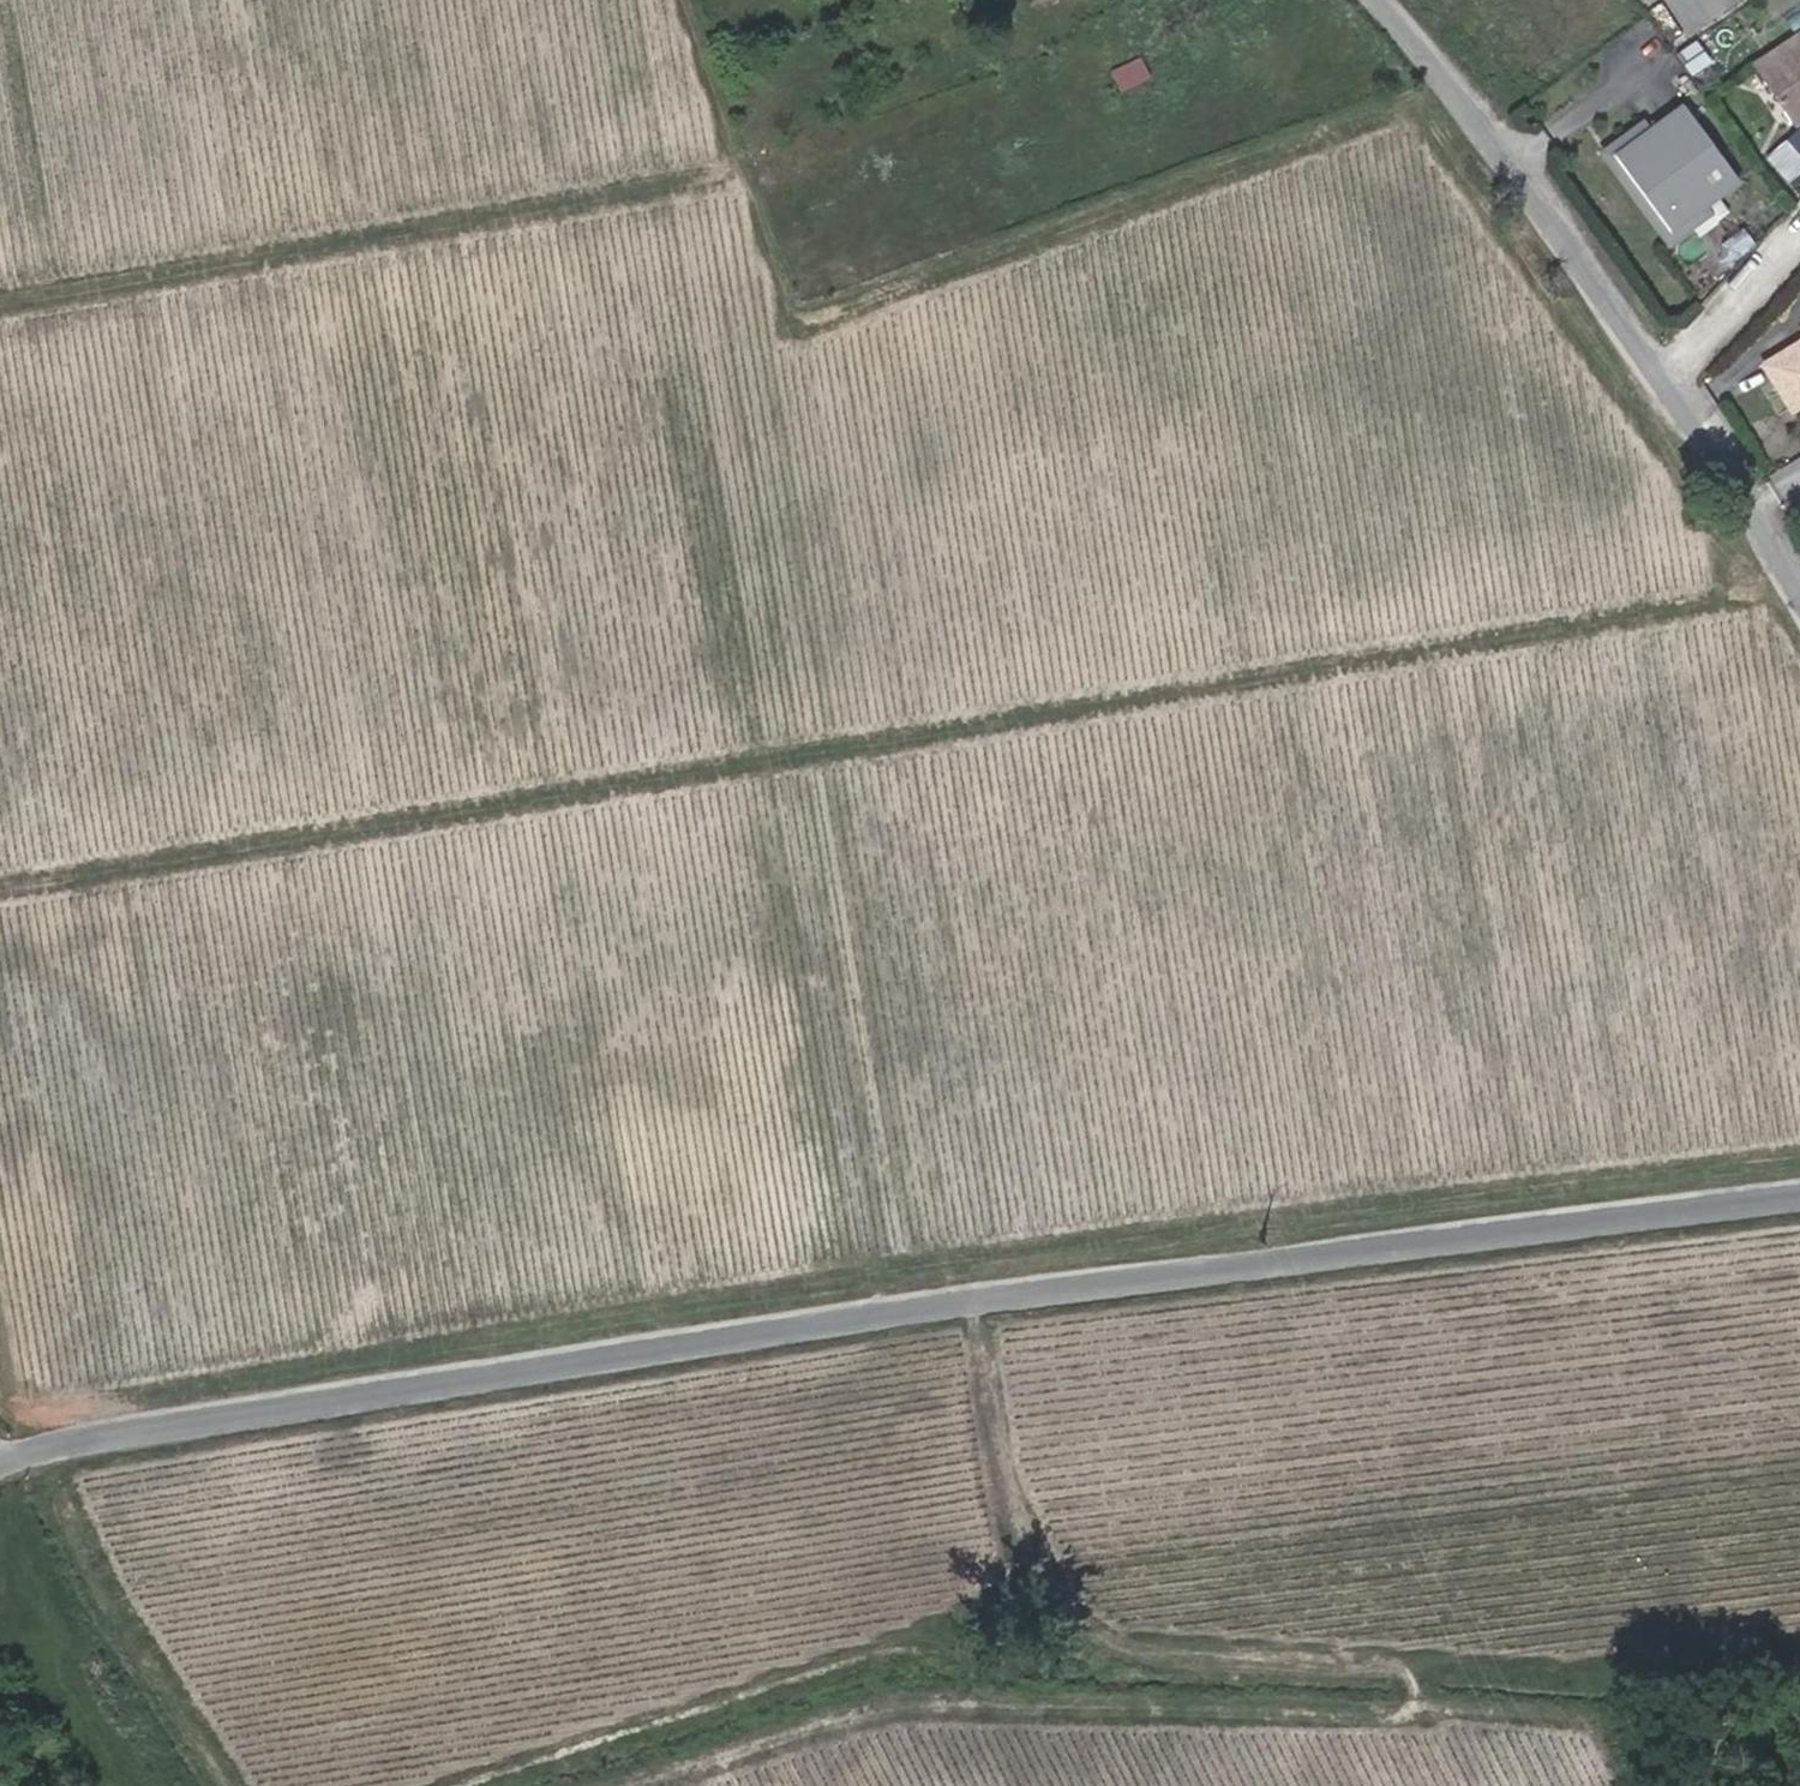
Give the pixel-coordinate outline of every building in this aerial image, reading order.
[(1756,62),(1795,121),(1799,118),(1799,32),(1756,62)] [(1704,206),(1739,182),(1682,103),(1649,128),(1614,153),(1671,231),(1704,206)] [(1614,153),(1649,128),(1645,123),(1603,153),(1667,242),(1708,212),(1704,206),(1671,231),(1614,153)] [(1768,154),(1788,179),(1799,170),(1799,128),(1768,154)] [(1777,354),(1799,393),(1799,340),(1777,354)] [(1777,354),(1762,363),(1791,409),(1799,404),(1799,393),(1777,354)]
